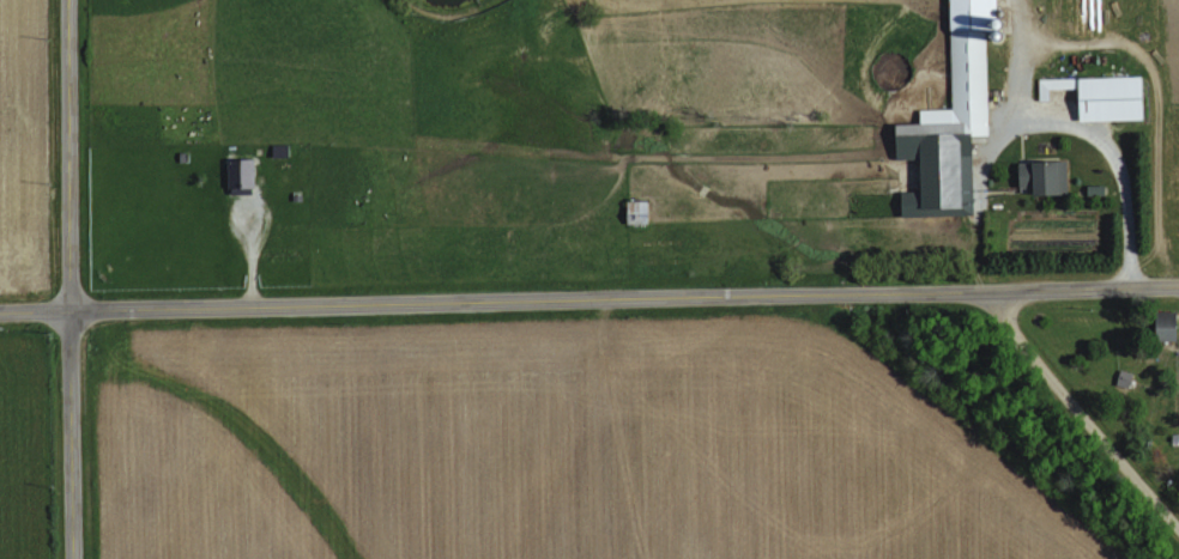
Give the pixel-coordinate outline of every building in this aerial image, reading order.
[(953,109),(921,110),(921,124),(897,124),(898,160),(922,160),(923,192),(903,192),(903,217),(975,216),(973,137),(990,137),(987,16),(998,16),(997,0),(951,0),(953,109)] [(1145,120),(1144,77),(1040,78),(1040,100),(1050,100),(1050,88),(1080,88),(1080,121),(1145,120)] [(230,160),(231,190),(255,190),(255,160),(230,160)] [(1037,196),(1069,195),(1068,162),(1020,163),(1021,188),(1037,188),(1037,196)] [(1178,342),(1178,314),(1160,314),(1159,341),(1178,342)]
